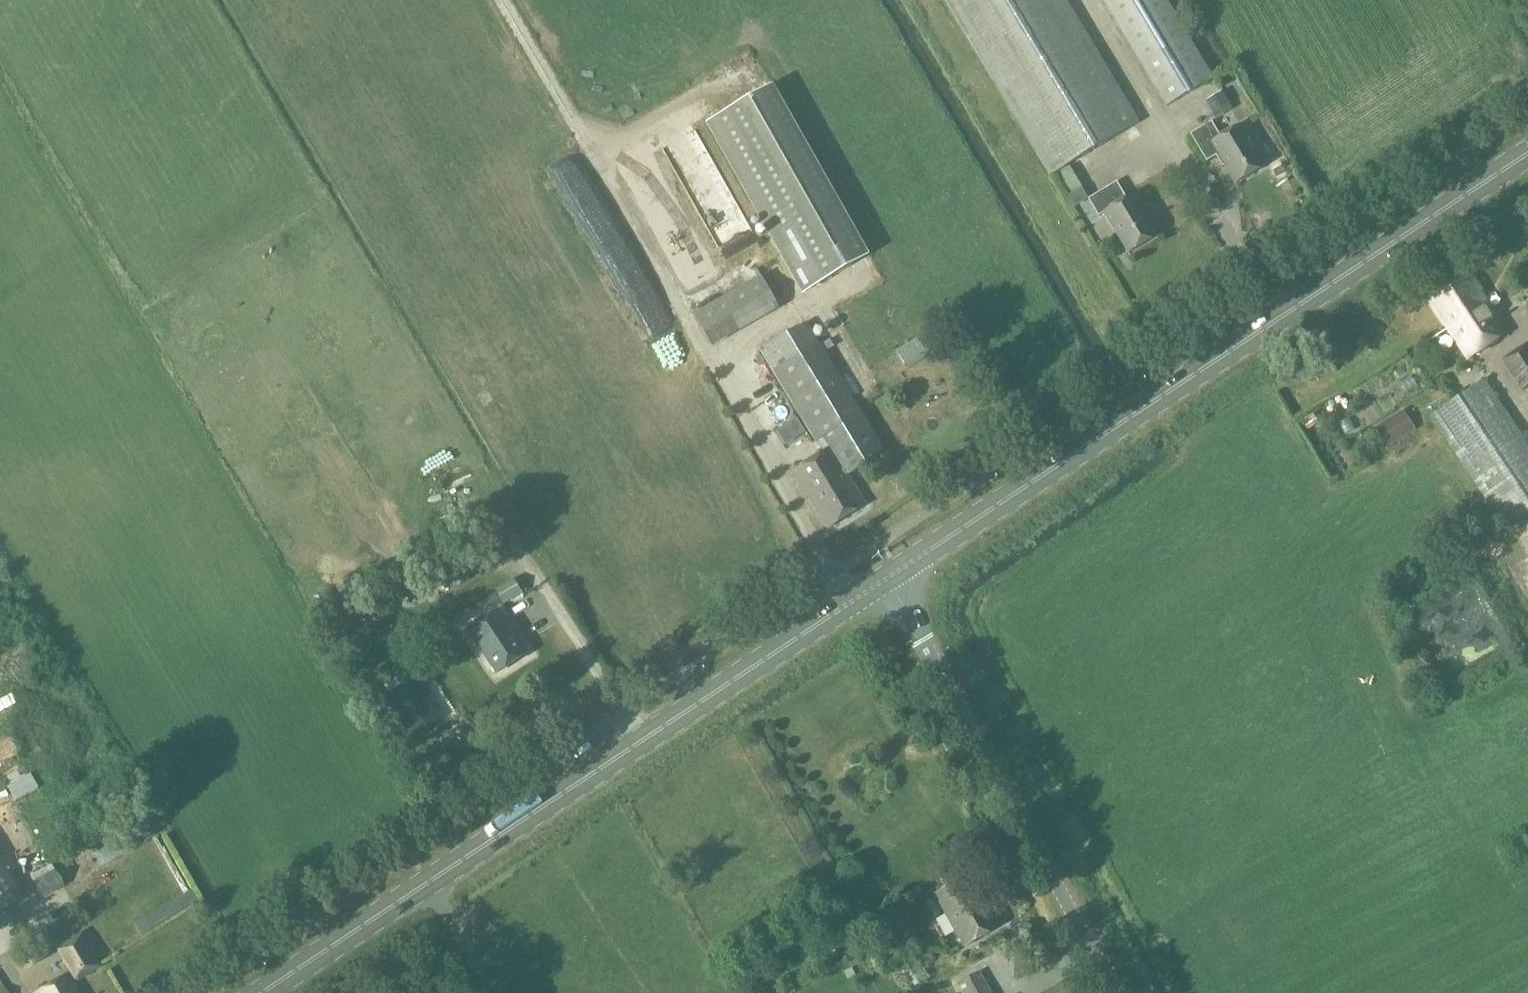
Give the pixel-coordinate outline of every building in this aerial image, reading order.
[(1050,178),(1139,125),(1064,0),(943,0),(1050,178)] [(1167,108),(1213,81),(1165,0),(1102,0),(1167,108)] [(709,127),(806,296),(868,261),(771,92),(709,127)] [(1234,110),(1223,92),(1207,101),(1217,120),(1234,110)] [(652,133),(714,248),(738,235),(677,120),(652,133)] [(1209,162),(1220,156),(1237,185),(1265,167),(1241,127),(1222,139),(1212,123),(1192,135),(1209,162)] [(1135,197),(1129,200),(1118,182),(1090,200),(1100,217),(1105,214),(1130,255),(1158,237),(1145,216),(1146,215),(1135,197)] [(678,256),(683,274),(704,268),(699,250),(678,256)] [(686,286),(706,280),(703,269),(683,275),(686,286)] [(1428,297),(1470,359),(1508,333),(1481,292),(1482,291),(1468,270),(1428,297)] [(763,277),(695,316),(713,348),(781,309),(780,307),(785,304),(781,297),(776,300),(763,277)] [(1519,297),(1526,309),(1527,308),(1527,291),(1519,297)] [(762,351),(772,369),(824,455),(794,473),(829,530),(868,506),(850,476),(887,453),(820,342),(808,323),(762,351)] [(933,330),(898,352),(910,370),(944,348),(933,330)] [(1504,360),(1524,392),(1527,389),(1527,345),(1504,360)] [(1486,380),(1430,417),(1505,528),(1527,512),(1527,444),(1486,380)] [(1374,428),(1386,448),(1407,436),(1395,416),(1374,428)] [(789,446),(802,437),(789,420),(777,430),(789,446)] [(505,606),(524,595),(515,580),(496,592),(505,606)] [(528,654),(500,613),(471,632),(499,673),(504,670),(523,657),(528,654)] [(418,685),(387,705),(411,742),(443,721),(418,685)] [(10,733),(3,717),(0,718),(0,737),(10,733)] [(11,799),(28,790),(21,776),(3,785),(11,799)] [(24,854),(31,869),(41,864),(33,849),(24,854)] [(25,899),(0,857),(0,914),(25,899)] [(43,901),(65,888),(55,872),(33,884),(43,901)] [(973,881),(940,900),(966,945),(999,926),(973,881)] [(1024,923),(1022,935),(1030,937),(1033,924),(1024,923)] [(78,983),(103,969),(83,933),(58,947),(59,950),(56,952),(74,983),(76,981),(78,983)] [(908,966),(913,975),(924,967),(919,959),(908,966)] [(959,983),(964,992),(992,992),(980,972),(959,983)] [(39,992),(77,992),(67,977),(39,992)]
